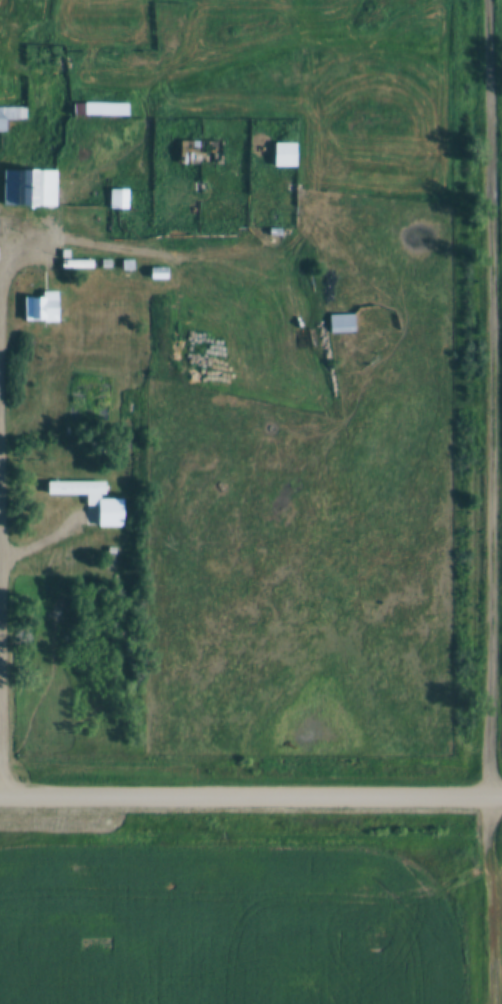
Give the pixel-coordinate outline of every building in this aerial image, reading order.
[(80,119),(125,119),(125,105),(80,105),(80,119)] [(220,167),(220,143),(177,143),(177,167),(220,167)] [(293,145),(270,145),(270,169),(293,169),(293,145)] [(54,209),(54,172),(0,172),(0,209),(54,209)] [(127,192),(107,192),(107,210),(127,210),(127,192)] [(148,279),(163,278),(163,270),(148,271),(148,279)] [(21,298),(21,323),(55,323),(55,298),(21,298)] [(352,316),(325,316),(325,335),(352,335),(352,316)] [(100,482),(42,483),(42,497),(83,497),(83,507),(100,507),(100,482)]
